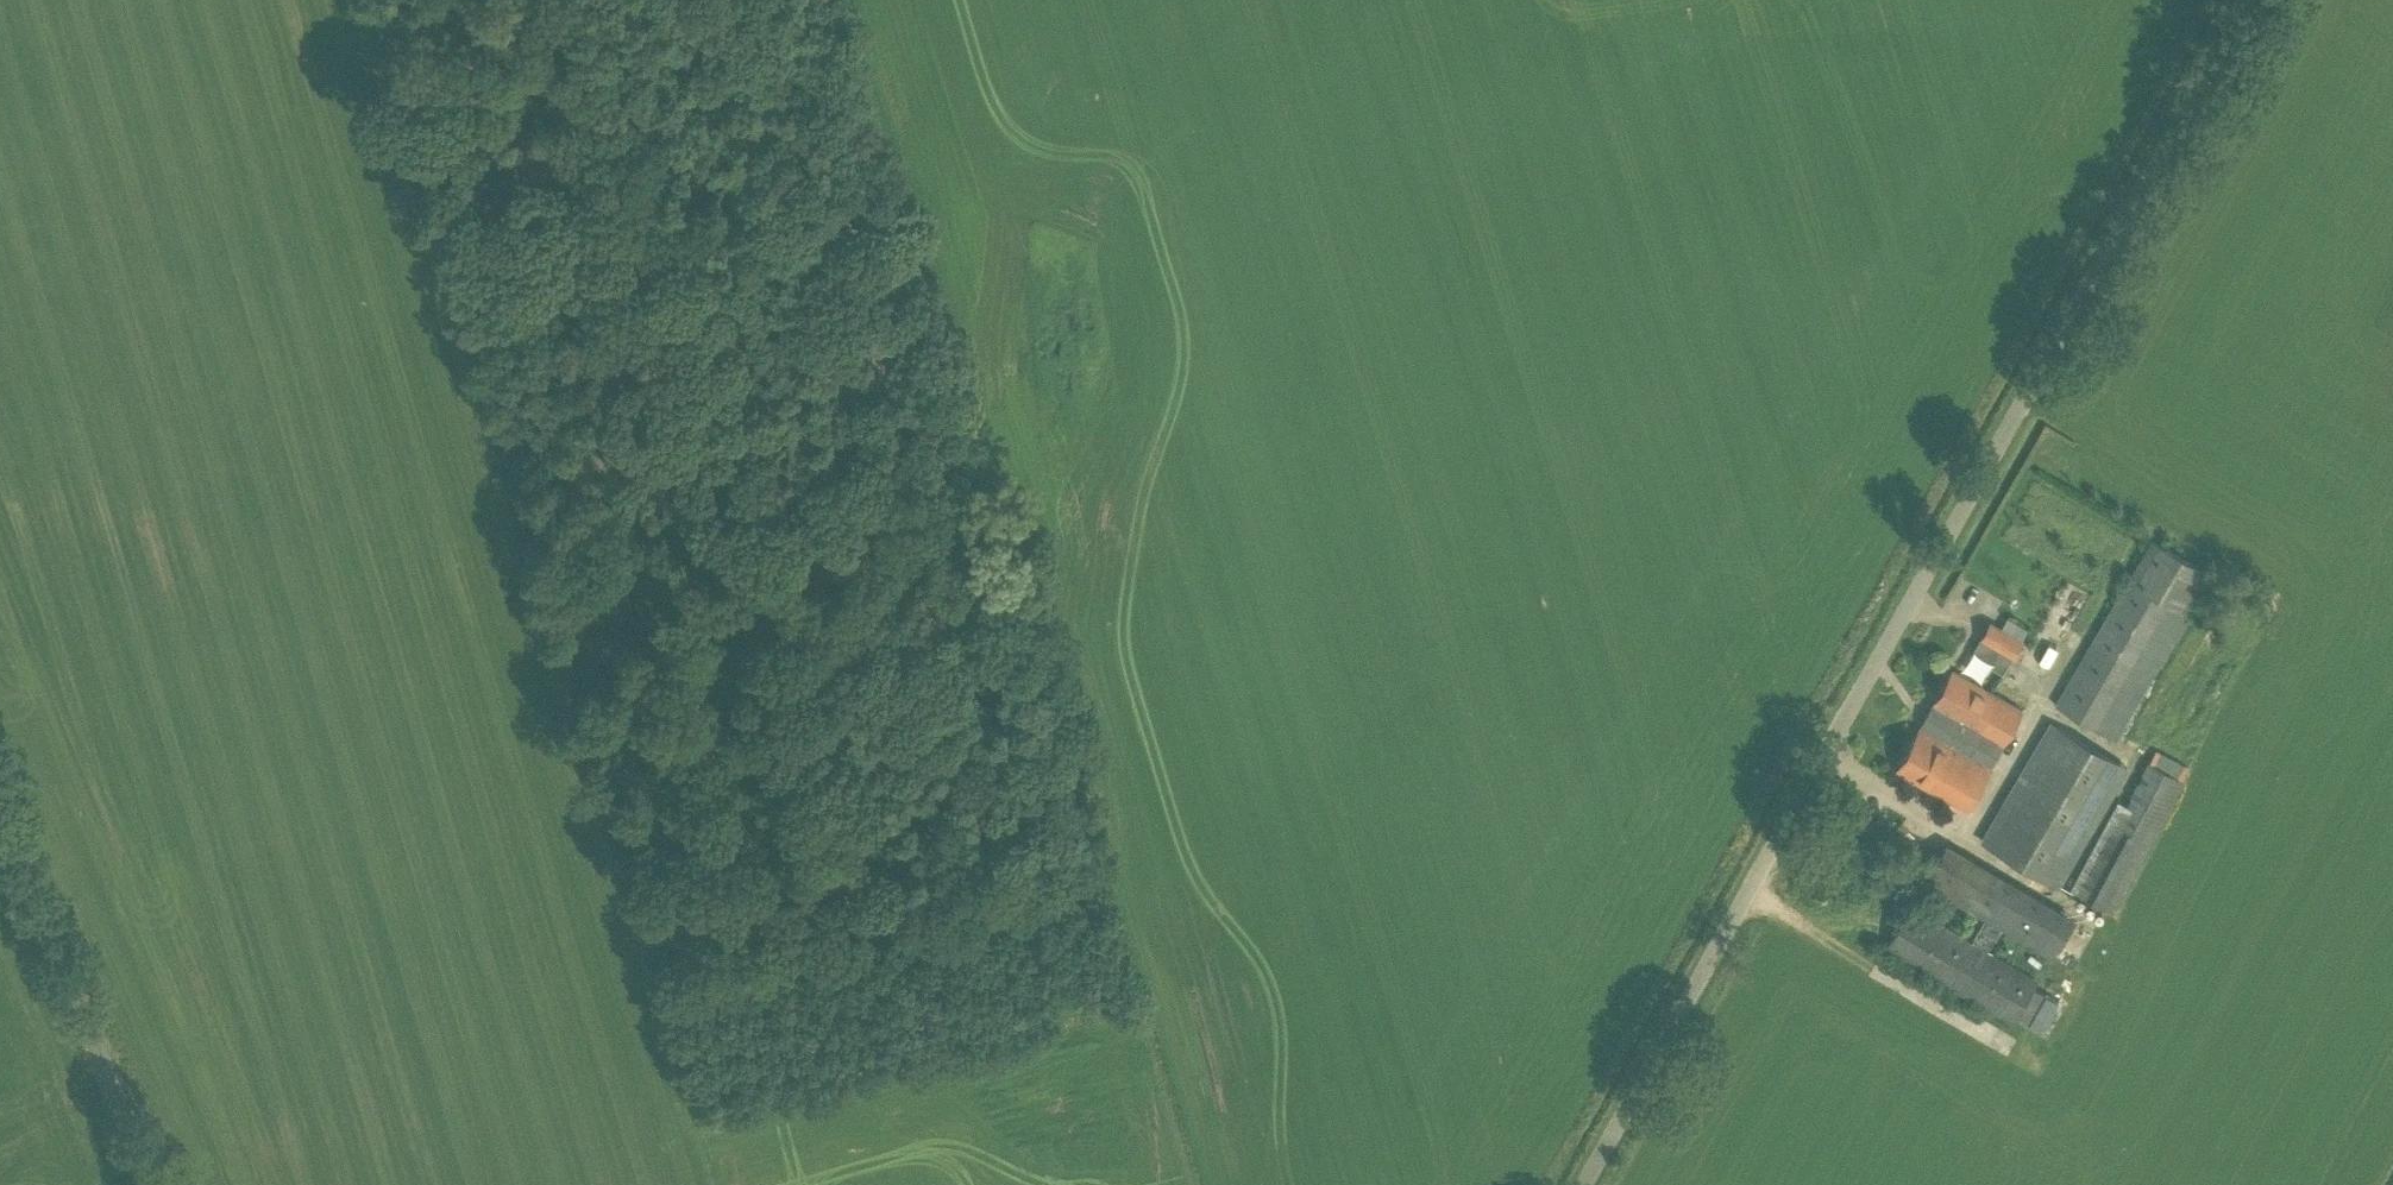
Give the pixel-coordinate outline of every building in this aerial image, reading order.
[(2115,740),(2210,575),(2151,541),(2056,705),(2115,740)] [(1971,657),(2003,675),(2022,641),(1991,623),(1971,657)] [(1991,767),(2023,711),(1952,670),(1933,704),(1937,706),(1972,726),(1959,749),(1991,767)] [(1991,767),(1959,749),(1972,726),(1937,706),(1923,731),(1919,729),(1896,770),(1966,810),(1991,767)] [(2058,886),(2127,768),(2052,724),(1982,842),(2058,886)] [(2114,914),(2184,781),(2148,762),(2125,805),(2118,801),(2070,891),(2114,914)] [(2052,957),(2073,920),(1946,846),(1924,883),(1985,919),(1971,943),(1910,907),(1886,948),(2013,1023),(2037,982),(1987,952),(2001,928),(2052,957)] [(2069,958),(2092,950),(2087,934),(2064,942),(2069,958)] [(2061,1015),(2070,991),(2052,985),(2043,1008),(2061,1015)]
